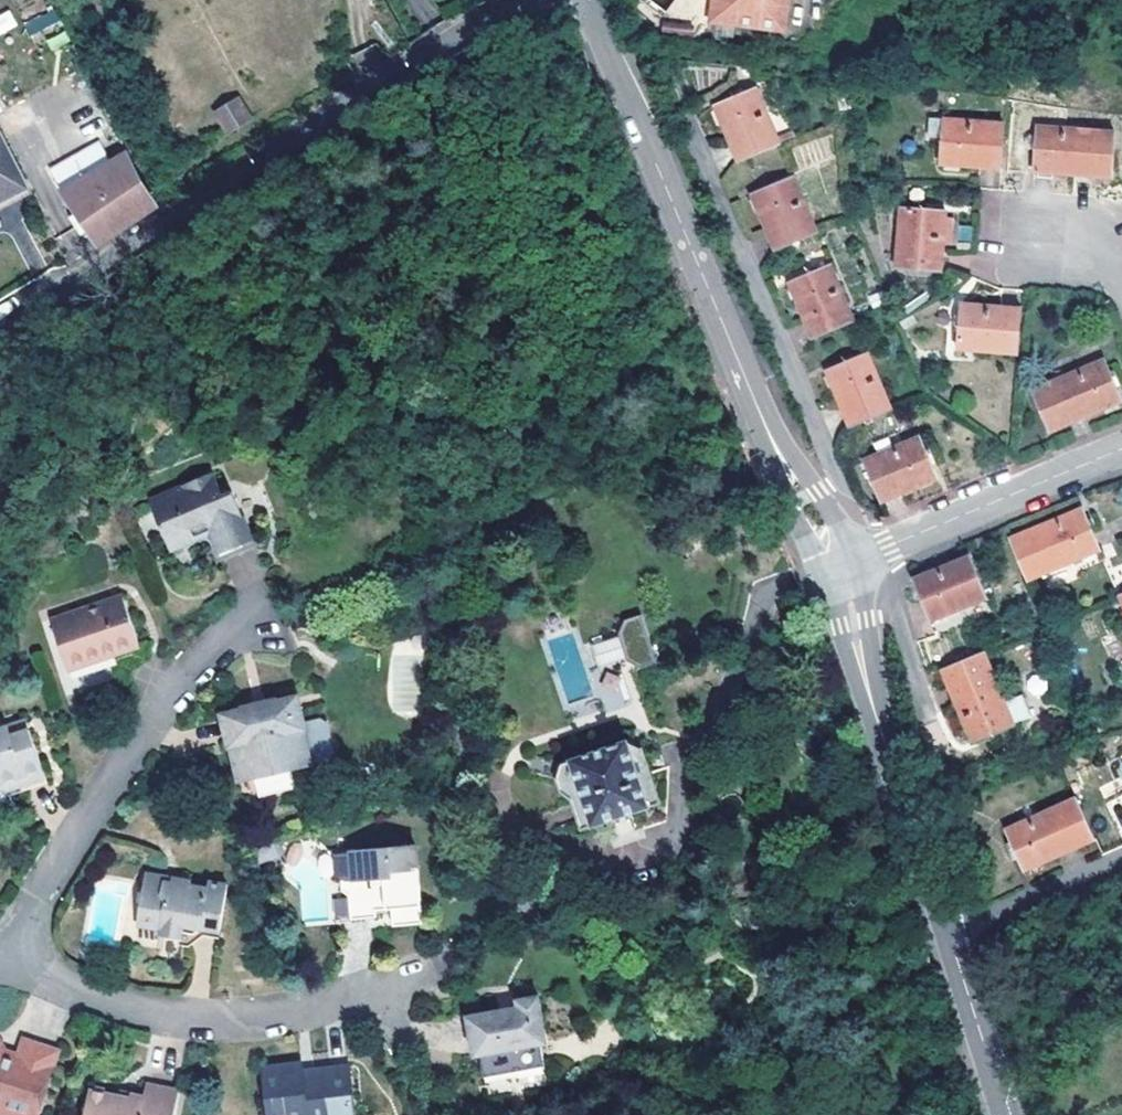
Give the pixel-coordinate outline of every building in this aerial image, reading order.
[(708,16),(732,19),(733,11),(784,17),(786,0),(710,0),(708,16)] [(0,13),(0,34),(18,25),(9,9),(0,13)] [(784,17),(733,11),(732,19),(783,25),(784,17)] [(713,104),(736,161),(777,143),(753,88),(713,104)] [(238,99),(215,112),(226,131),(249,117),(238,99)] [(999,169),(1001,123),(940,119),(938,165),(999,169)] [(1112,130),(1036,124),(1033,167),(1109,174),(1112,130)] [(24,180),(0,134),(0,193),(24,180)] [(82,221),(94,242),(156,204),(124,152),(101,166),(64,189),(82,221)] [(750,194),(773,249),(815,232),(791,177),(778,182),(750,194)] [(28,188),(24,180),(0,193),(0,203),(28,188)] [(943,210),(900,207),(897,268),(940,271),(943,210)] [(810,338),(852,320),(829,265),(817,271),(788,283),(810,338)] [(1018,353),(1021,309),(961,306),(958,348),(1018,353)] [(824,371),(848,427),(889,409),(866,354),(852,360),(824,371)] [(1104,359),(1032,390),(1050,432),(1121,401),(1104,359)] [(921,437),(862,462),(880,504),(939,478),(921,437)] [(249,535),(234,497),(226,500),(222,492),(217,479),(152,504),(172,551),(208,538),(218,545),(220,550),(223,558),(254,546),(249,535)] [(226,500),(234,497),(222,492),(226,500)] [(1082,509),(1009,538),(1026,581),(1099,551),(1082,509)] [(223,558),(220,550),(213,552),(220,568),(257,552),(254,546),(223,558)] [(912,579),(929,619),(985,596),(969,557),(912,579)] [(48,619),(64,669),(113,653),(136,646),(120,598),(75,612),(75,610),(48,619)] [(656,669),(640,622),(622,628),(618,641),(627,668),(638,675),(656,669)] [(627,668),(618,641),(583,652),(593,680),(627,668)] [(136,646),(113,653),(115,659),(138,652),(136,646)] [(983,651),(940,669),(971,741),(1013,724),(1030,715),(1021,694),(1003,701),(983,651)] [(244,713),(223,718),(230,750),(232,749),(239,748),(245,775),(270,770),(279,758),(290,766),(303,762),(308,756),(303,733),(306,732),(298,701),(277,705),(277,704),(266,706),(267,712),(256,714),(255,708),(244,711),(244,713)] [(266,706),(255,708),(256,714),(267,712),(266,706)] [(22,718),(5,724),(8,733),(26,728),(22,718)] [(0,725),(0,787),(2,788),(41,776),(26,728),(8,733),(5,724),(0,725)] [(628,744),(568,765),(559,783),(565,796),(574,804),(584,830),(663,805),(645,757),(628,744)] [(239,748),(232,749),(239,783),(310,768),(308,756),(303,762),(290,766),(279,758),(270,770),(245,775),(239,748)] [(41,776),(2,788),(4,794),(43,782),(41,776)] [(1093,833),(1075,792),(1005,823),(1024,864),(1093,833)] [(412,848),(329,856),(330,877),(338,892),(332,893),(336,924),(390,920),(390,927),(419,926),(412,848)] [(167,876),(146,873),(138,924),(161,928),(160,935),(180,939),(183,939),(184,933),(196,935),(203,929),(220,932),(228,892),(222,892),(223,885),(210,883),(209,889),(192,887),(193,881),(180,879),(172,883),(166,882),(167,876)] [(183,939),(180,939),(180,946),(190,947),(205,937),(219,939),(220,932),(203,929),(196,935),(184,933),(183,939)] [(493,1010),(462,1016),(468,1056),(475,1055),(478,1077),(538,1066),(536,1045),(541,1044),(533,996),(511,1000),(512,1007),(513,1015),(494,1018),(493,1010)] [(512,1007),(493,1010),(494,1018),(513,1015),(512,1007)] [(18,1114),(29,1114),(50,1053),(48,1047),(22,1039),(15,1041),(11,1051),(9,1058),(0,1055),(0,1109),(18,1114)] [(9,1058),(11,1051),(0,1047),(0,1055),(9,1058)] [(264,1114),(351,1114),(346,1066),(310,1069),(310,1074),(299,1074),(299,1070),(298,1062),(260,1066),(264,1114)] [(80,1085),(73,1114),(164,1114),(170,1087),(136,1080),(134,1092),(122,1089),(121,1093),(109,1091),(80,1085)]
